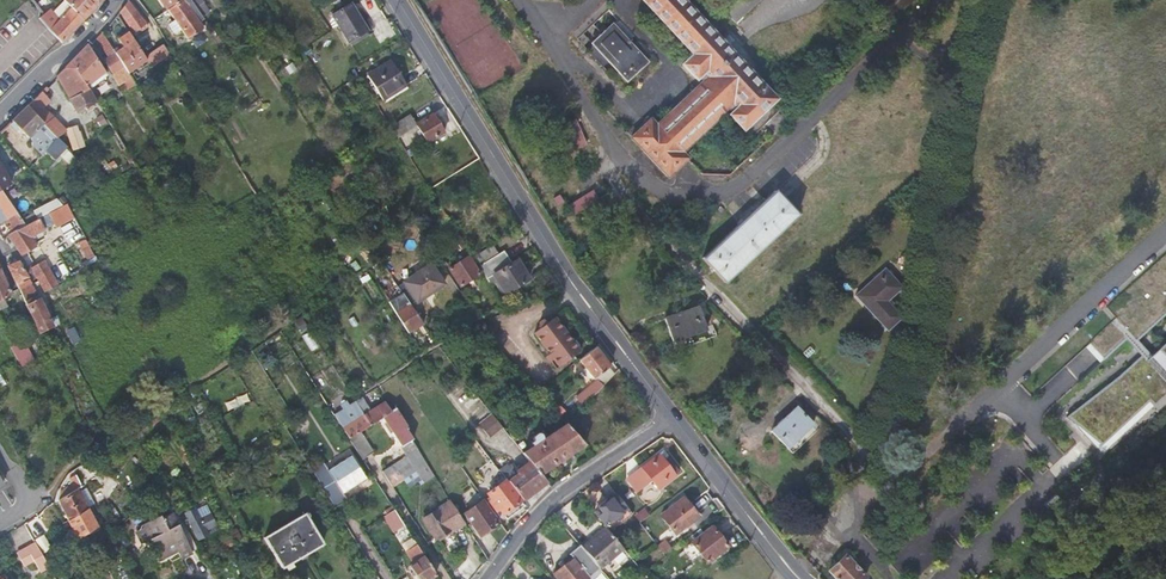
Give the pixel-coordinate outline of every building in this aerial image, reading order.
[(40,11),(47,5),(49,3),(47,0),(35,0),(32,2),(40,11)] [(65,2),(83,20),(97,6),(102,0),(64,0),(65,2)] [(128,0),(119,12),(124,20),(136,11),(128,0)] [(167,9),(182,0),(161,0),(167,9)] [(167,9),(188,38),(203,28),(198,20),(202,17),(191,0),(182,0),(167,9)] [(694,54),(684,64),(697,78),(700,75),(705,82),(658,125),(650,118),(630,136),(667,176),(688,157),(682,151),(729,107),(733,111),(730,115),(753,138),(787,107),(686,0),(644,0),(694,54)] [(737,22),(760,0),(737,0),(726,10),(737,22)] [(54,13),(47,5),(40,11),(43,15),(39,18),(50,31),(60,41),(62,42),(83,20),(65,2),(54,13)] [(351,4),(332,15),(348,42),(356,37),(358,41),(369,35),(351,4)] [(136,11),(124,20),(134,36),(147,26),(136,11)] [(613,24),(592,43),(628,81),(648,62),(613,24)] [(96,38),(108,57),(115,53),(102,32),(96,38)] [(136,44),(128,32),(117,39),(123,47),(115,53),(125,69),(128,73),(134,69),(137,73),(144,69),(143,67),(148,64),(150,68),(169,54),(162,44),(144,57),(141,52),(136,44)] [(88,44),(71,61),(87,87),(96,102),(105,98),(94,81),(106,72),(89,45),(88,44)] [(113,77),(125,69),(115,53),(108,57),(102,61),(113,77)] [(391,60),(367,75),(382,100),(407,85),(391,60)] [(71,61),(56,76),(71,102),(74,107),(80,117),(88,113),(85,109),(95,103),(85,88),(87,87),(71,61)] [(50,100),(41,91),(27,105),(55,139),(58,137),(66,131),(42,108),(50,100)] [(27,105),(12,120),(29,138),(37,129),(41,133),(31,142),(32,145),(41,155),(49,148),(70,168),(79,158),(58,137),(55,139),(27,105)] [(410,114),(390,126),(397,137),(417,125),(416,124),(410,114)] [(432,114),(416,124),(417,125),(427,142),(443,132),(432,114)] [(574,119),(565,125),(578,147),(586,142),(574,119)] [(78,125),(67,129),(74,149),(85,145),(78,125)] [(1,189),(10,185),(0,165),(0,190),(1,189)] [(569,204),(575,213),(599,197),(593,187),(569,204)] [(702,258),(725,281),(798,210),(775,187),(702,258)] [(552,197),(558,205),(565,201),(559,192),(552,197)] [(0,200),(0,211),(11,204),(6,196),(0,200)] [(69,202),(49,211),(56,227),(76,218),(69,202)] [(0,211),(0,222),(3,220),(16,211),(11,204),(0,211)] [(461,250),(466,246),(443,209),(437,213),(461,250)] [(16,211),(3,220),(5,224),(9,222),(14,231),(25,225),(16,211)] [(44,229),(38,218),(25,225),(14,231),(8,234),(9,236),(21,256),(36,247),(30,236),(44,229)] [(3,220),(0,222),(0,234),(3,240),(9,236),(8,234),(14,231),(9,222),(5,224),(3,220)] [(493,245),(473,257),(478,265),(498,253),(493,245)] [(511,263),(503,250),(498,253),(478,265),(486,278),(511,263)] [(1119,318),(1089,345),(1105,361),(1128,340),(1143,356),(1120,377),(1066,416),(1102,445),(1151,402),(1154,405),(1165,393),(1165,343),(1153,355),(1140,340),(1165,316),(1165,254),(1165,253),(1107,306),(1119,318)] [(40,254),(26,262),(44,292),(58,284),(40,254)] [(475,267),(478,265),(473,257),(470,259),(468,256),(449,269),(460,286),(479,274),(475,267)] [(529,278),(517,259),(511,263),(486,278),(491,286),(497,282),(505,294),(529,278)] [(21,280),(27,277),(18,262),(8,266),(13,277),(19,289),(29,285),(26,281),(23,283),(21,280)] [(430,264),(398,286),(402,293),(409,304),(415,300),(417,302),(444,284),(430,264)] [(0,268),(0,309),(6,306),(3,298),(11,294),(5,280),(0,268)] [(884,268),(855,296),(888,331),(902,316),(888,301),(902,286),(884,268)] [(29,285),(19,289),(39,334),(51,328),(48,320),(50,319),(39,297),(38,295),(31,283),(29,285)] [(398,286),(397,285),(384,294),(389,301),(402,293),(398,286)] [(402,293),(389,301),(408,332),(422,323),(409,304),(402,293)] [(698,305),(664,317),(676,348),(716,335),(714,329),(708,331),(698,305)] [(559,366),(580,351),(555,317),(547,323),(544,320),(542,320),(539,321),(539,324),(541,327),(534,332),(549,353),(546,356),(546,358),(548,360),(550,361),(553,358),(559,366)] [(491,325),(484,331),(491,340),(498,333),(491,325)] [(24,340),(11,347),(18,362),(21,366),(32,360),(27,351),(29,350),(24,340)] [(610,366),(595,347),(579,360),(593,379),(595,378),(609,367),(610,366)] [(615,374),(609,367),(595,378),(596,380),(602,387),(615,374)] [(596,380),(576,397),(581,405),(597,393),(602,387),(596,380)] [(391,411),(387,406),(385,401),(370,410),(361,397),(348,405),(346,401),(340,405),(342,409),(333,415),(334,416),(342,429),(348,439),(382,417),(391,411)] [(391,411),(382,417),(401,446),(400,446),(406,455),(417,448),(411,440),(413,439),(406,428),(408,427),(392,403),(387,406),(391,411)] [(813,422),(797,405),(772,428),(789,446),(813,422)] [(497,420),(492,414),(479,424),(489,436),(502,426),(497,420)] [(584,445),(565,424),(547,436),(542,430),(534,435),(534,440),(536,443),(523,452),(530,461),(541,475),(584,445)] [(520,439),(517,434),(511,438),(515,442),(520,439)] [(364,439),(362,441),(353,446),(362,459),(373,452),(364,439)] [(423,483),(434,475),(417,448),(406,455),(382,470),(391,486),(404,478),(409,486),(421,479),(423,483)] [(658,454),(626,479),(636,491),(651,479),(658,488),(678,472),(667,457),(663,461),(658,454)] [(323,462),(311,469),(335,507),(347,500),(343,493),(365,479),(351,456),(328,470),(323,462)] [(516,471),(511,464),(507,467),(506,465),(499,470),(508,481),(522,500),(546,482),(541,475),(530,461),(529,462),(516,471)] [(484,465),(476,470),(483,481),(492,475),(484,465)] [(58,500),(68,520),(88,508),(94,504),(86,488),(79,491),(78,488),(82,486),(74,472),(70,475),(71,477),(69,478),(72,484),(60,491),(58,500)] [(487,493),(492,499),(488,502),(493,508),(496,505),(507,519),(524,505),(505,480),(487,493)] [(617,526),(632,514),(616,494),(606,502),(604,500),(597,506),(602,512),(597,516),(604,524),(603,525),(605,528),(607,530),(616,524),(617,526)] [(661,515),(675,534),(697,516),(683,498),(661,515)] [(498,523),(483,500),(464,513),(480,536),(498,523)] [(455,529),(464,522),(450,501),(423,518),(436,538),(438,537),(449,554),(461,546),(454,533),(456,532),(455,529)] [(88,508),(68,520),(77,538),(97,526),(88,508)] [(639,522),(648,515),(643,509),(635,516),(639,522)] [(393,532),(404,525),(394,510),(383,517),(393,532)] [(180,558),(191,552),(171,513),(161,518),(160,516),(143,524),(144,527),(136,531),(143,543),(151,539),(160,558),(171,552),(169,549),(174,546),(180,558)] [(305,513),(264,537),(282,568),(322,543),(305,513)] [(190,521),(199,539),(213,533),(205,515),(190,521)] [(794,520),(781,531),(787,539),(800,529),(794,520)] [(712,526),(691,542),(707,562),(728,546),(712,526)] [(605,528),(582,547),(594,561),(599,568),(622,548),(607,530),(605,528)] [(51,548),(43,535),(35,540),(43,553),(51,548)] [(40,572),(49,567),(35,542),(26,547),(33,560),(40,572)] [(664,545),(659,549),(663,554),(668,550),(664,545)] [(581,546),(570,556),(572,558),(553,574),(557,578),(585,578),(588,577),(583,570),(588,565),(594,561),(582,547),(581,546)] [(26,547),(16,553),(24,566),(33,560),(26,547)] [(419,549),(412,553),(415,558),(412,560),(414,562),(409,566),(417,578),(427,578),(435,574),(419,549)] [(866,576),(856,564),(860,560),(852,551),(830,571),(837,578),(863,578),(866,576)] [(205,553),(201,555),(205,564),(207,562),(209,561),(205,553)] [(588,565),(600,578),(602,578),(606,576),(599,568),(594,561),(588,565)]
